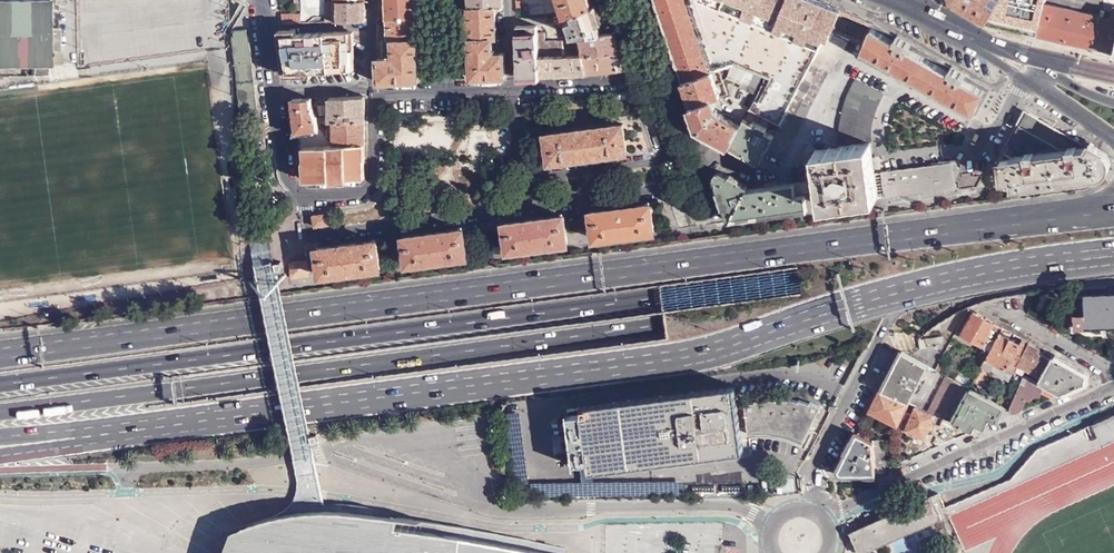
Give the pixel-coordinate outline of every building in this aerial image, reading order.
[(36,62),(50,62),(53,62),(52,47),(52,24),(51,0),(0,0),(0,63),(36,62)] [(84,64),(110,63),(112,65),(159,64),(158,63),(203,62),(203,46),(216,46),(215,18),(216,16),(205,16),(201,9),(212,0),(167,0),(167,6),(152,6),(152,34),(140,28),(134,14),(130,12),(125,3),(128,0),(110,0),(123,6),(101,6),(97,13),(83,20),(84,64)] [(325,15),(325,0),(300,0),(300,9),(301,13),(300,21),(309,21),(315,15),(325,15)] [(364,0),(325,0),(325,15),(325,20),(326,20),(364,19),(364,0)] [(387,15),(415,15),(414,0),(387,0),(387,15)] [(590,5),(588,0),(560,0),(565,14),(590,5)] [(823,37),(825,34),(813,29),(798,23),(784,17),(769,11),(754,5),(742,0),(654,0),(681,81),(711,71),(718,68),(721,77),(727,76),(742,81),(747,68),(762,75),(770,78),(797,90),(808,70),(823,37)] [(771,6),(769,11),(784,17),(786,12),(791,0),(774,0),(771,6)] [(808,0),(791,0),(786,12),(801,18),(808,0)] [(825,0),(808,0),(801,18),(815,24),(825,0)] [(844,0),(825,0),(815,24),(813,29),(825,34),(830,25),(833,26),(844,0)] [(849,39),(863,44),(874,25),(872,23),(878,11),(852,0),(844,0),(833,26),(830,25),(825,34),(823,37),(829,40),(833,32),(849,39)] [(949,2),(965,11),(971,0),(949,0),(949,2)] [(965,11),(984,22),(986,22),(990,16),(999,0),(971,0),(965,11)] [(996,25),(1037,34),(1046,0),(999,0),(990,16),(995,22),(996,25)] [(1093,47),(1101,11),(1103,0),(1046,0),(1037,34),(1093,47)] [(577,34),(599,32),(590,5),(565,14),(571,34),(577,34)] [(495,7),(468,6),(468,13),(469,38),(491,38),(495,38),(495,7)] [(1113,52),(1113,6),(1112,13),(1101,11),(1093,47),(1113,52)] [(282,22),(300,21),(301,13),(281,12),(282,22)] [(801,18),(786,12),(784,17),(798,23),(801,18)] [(564,34),(571,34),(565,14),(553,15),(553,23),(560,22),(564,34)] [(416,38),(415,15),(387,15),(387,39),(391,39),(416,38)] [(990,16),(986,22),(996,25),(995,22),(990,16)] [(52,24),(52,47),(61,47),(61,24),(52,24)] [(518,76),(538,75),(537,55),(536,33),(536,24),(515,24),(518,76)] [(874,25),(863,44),(860,50),(975,114),(989,90),(874,25)] [(254,67),(253,64),(251,39),(250,34),(246,35),(246,29),(234,30),(234,36),(232,37),(236,66),(237,82),(241,110),(243,109),(243,115),(255,114),(254,107),(258,107),(256,84),(255,80),(254,67)] [(349,68),(350,30),(283,33),(288,71),(349,68)] [(585,53),(618,50),(612,31),(599,32),(577,34),(585,53)] [(560,54),(578,53),(573,40),(544,41),(544,32),(536,33),(537,55),(560,54)] [(779,125),(766,150),(784,159),(841,47),(844,48),(849,39),(833,32),(829,40),(823,37),(808,70),(797,90),(794,96),(779,125)] [(418,74),(416,38),(391,39),(391,53),(387,53),(387,57),(376,57),(376,64),(377,81),(413,80),(418,74)] [(491,38),(469,38),(469,73),(475,78),(504,77),(503,52),(494,52),(494,48),(491,48),(491,38)] [(578,53),(586,73),(625,69),(618,50),(585,53),(578,53)] [(561,74),(586,73),(578,53),(560,54),(561,74)] [(538,75),(561,74),(560,54),(537,55),(538,75)] [(50,62),(36,62),(36,73),(50,73),(50,62)] [(742,81),(740,85),(754,92),(762,75),(747,68),(742,81)] [(681,81),(689,104),(710,98),(719,95),(711,71),(681,81)] [(768,85),(794,96),(797,90),(770,78),(768,85)] [(839,128),(840,147),(870,143),(869,138),(869,129),(871,120),(874,111),(882,93),(855,79),(846,98),(841,114),(839,128)] [(749,110),(779,125),(794,96),(768,85),(760,101),(755,99),(753,102),(749,110)] [(331,121),(364,120),(364,95),(328,97),(329,121),(331,121)] [(311,111),(311,98),(292,99),(296,125),(297,131),(302,130),(317,128),(317,119),(311,111)] [(697,128),(730,146),(741,125),(722,115),(717,116),(710,98),(689,104),(697,128)] [(730,146),(760,162),(766,150),(779,125),(749,110),(741,125),(730,146)] [(1079,147),(1082,141),(1028,111),(1016,133),(1025,137),(1034,133),(1048,141),(1063,149),(1063,151),(1079,149),(1079,147)] [(303,142),(303,144),(331,144),(317,119),(317,128),(302,130),(303,142)] [(362,145),(364,145),(364,120),(331,121),(333,144),(362,143),(362,145)] [(626,150),(622,122),(545,133),(549,161),(626,150)] [(1016,133),(1002,157),(1063,151),(1063,149),(1048,141),(1034,133),(1025,137),(1016,133)] [(1063,151),(1002,157),(1004,175),(1011,174),(1012,182),(1013,185),(1092,176),(1099,175),(1104,172),(1107,168),(1109,165),(1108,160),(1107,157),(1104,153),(1082,141),(1079,147),(1079,149),(1063,151)] [(333,144),(331,144),(303,144),(303,154),(303,158),(305,158),(306,178),(330,177),(339,177),(365,176),(364,145),(362,145),(362,143),(333,144)] [(870,143),(840,147),(815,150),(823,205),(879,198),(870,143)] [(1004,175),(1002,157),(1000,160),(996,168),(996,171),(998,175),(1000,177),(1001,178),(1009,182),(1012,182),(1011,174),(1004,175)] [(956,190),(961,175),(960,160),(930,164),(930,166),(944,165),(944,164),(957,163),(958,166),(958,171),(951,175),(953,187),(953,190),(956,190)] [(885,197),(953,187),(951,175),(958,171),(958,166),(957,163),(944,164),(944,165),(930,166),(883,173),(885,197)] [(748,188),(748,186),(719,171),(713,176),(727,221),(752,218),(748,188)] [(806,181),(748,188),(752,218),(808,211),(807,207),(821,206),(819,190),(808,191),(806,181)] [(591,212),(594,238),(653,230),(650,204),(591,212)] [(328,223),(327,212),(312,214),(313,225),(328,223)] [(507,250),(567,242),(563,215),(504,223),(507,250)] [(407,263),(466,255),(462,228),(403,236),(407,263)] [(316,248),(320,274),(380,267),(376,240),(316,248)] [(292,278),(309,276),(307,259),(290,262),(292,278)] [(1084,327),(1113,326),(1113,290),(1083,291),(1084,327)] [(989,350),(998,333),(1000,328),(971,312),(959,334),(981,346),(988,349),(989,350)] [(1016,366),(1027,343),(1020,340),(1019,344),(998,333),(989,350),(989,351),(981,366),(990,371),(994,364),(1006,371),(1006,369),(1012,373),(1016,366)] [(941,336),(919,339),(919,348),(926,348),(925,344),(941,342),(941,336)] [(1039,378),(1049,360),(1038,354),(1039,351),(1027,343),(1016,366),(1039,378)] [(989,351),(989,350),(988,349),(981,346),(973,362),(981,366),(989,351)] [(928,365),(900,351),(880,391),(908,405),(909,402),(928,365)] [(1085,376),(1050,357),(1049,360),(1039,378),(1037,382),(1060,395),(1083,385),(1085,376)] [(935,369),(942,373),(945,368),(938,364),(935,369)] [(944,418),(961,383),(947,375),(927,410),(935,414),(944,418)] [(1052,399),(1060,395),(1037,382),(1023,375),(1007,411),(1014,416),(1020,413),(1024,400),(1028,401),(1032,394),(1037,397),(1040,394),(1052,399)] [(742,450),(734,385),(580,405),(580,410),(565,412),(572,463),(587,461),(588,470),(742,450)] [(996,422),(1003,408),(994,403),(969,388),(953,422),(974,431),(978,423),(987,426),(991,420),(996,422)] [(908,405),(880,391),(878,390),(868,411),(897,425),(908,405)] [(743,401),(747,428),(753,428),(759,427),(771,428),(777,429),(782,430),(788,431),(792,433),(795,434),(803,438),(820,404),(809,399),(808,400),(798,397),(797,399),(787,396),(787,398),(775,395),(775,397),(764,397),(764,398),(754,398),(754,400),(743,401)] [(935,414),(927,410),(909,402),(908,405),(897,425),(924,438),(935,414)] [(1113,440),(1113,416),(1098,424),(1093,426),(1101,446),(1113,440)] [(872,440),(855,433),(836,469),(837,474),(875,475),(873,440),(872,440)] [(873,440),(875,475),(886,474),(884,440),(873,440)] [(937,493),(847,533),(855,552),(867,552),(948,517),(937,493)] [(288,519),(295,516),(302,514),(308,512),(315,510),(321,509),(329,508),(339,508),(321,507),(311,507),(286,510),(276,512),(257,518),(246,523),(232,529),(228,543),(224,552),(247,552),(250,549),(254,545),(259,539),(264,534),(270,530),(277,526),(281,523),(288,519)] [(400,524),(396,523),(388,519),(377,514),(364,510),(357,510),(349,508),(339,508),(329,508),(321,509),(315,510),(308,512),(302,514),(295,516),(288,519),(281,523),(277,526),(270,530),(264,534),(259,539),(254,545),(250,549),(247,552),(553,552),(491,540),(470,537),(417,528),(400,524)] [(368,510),(349,508),(357,510),(364,510),(377,514),(388,519),(396,523),(400,523),(400,514),(383,511),(368,510)]
